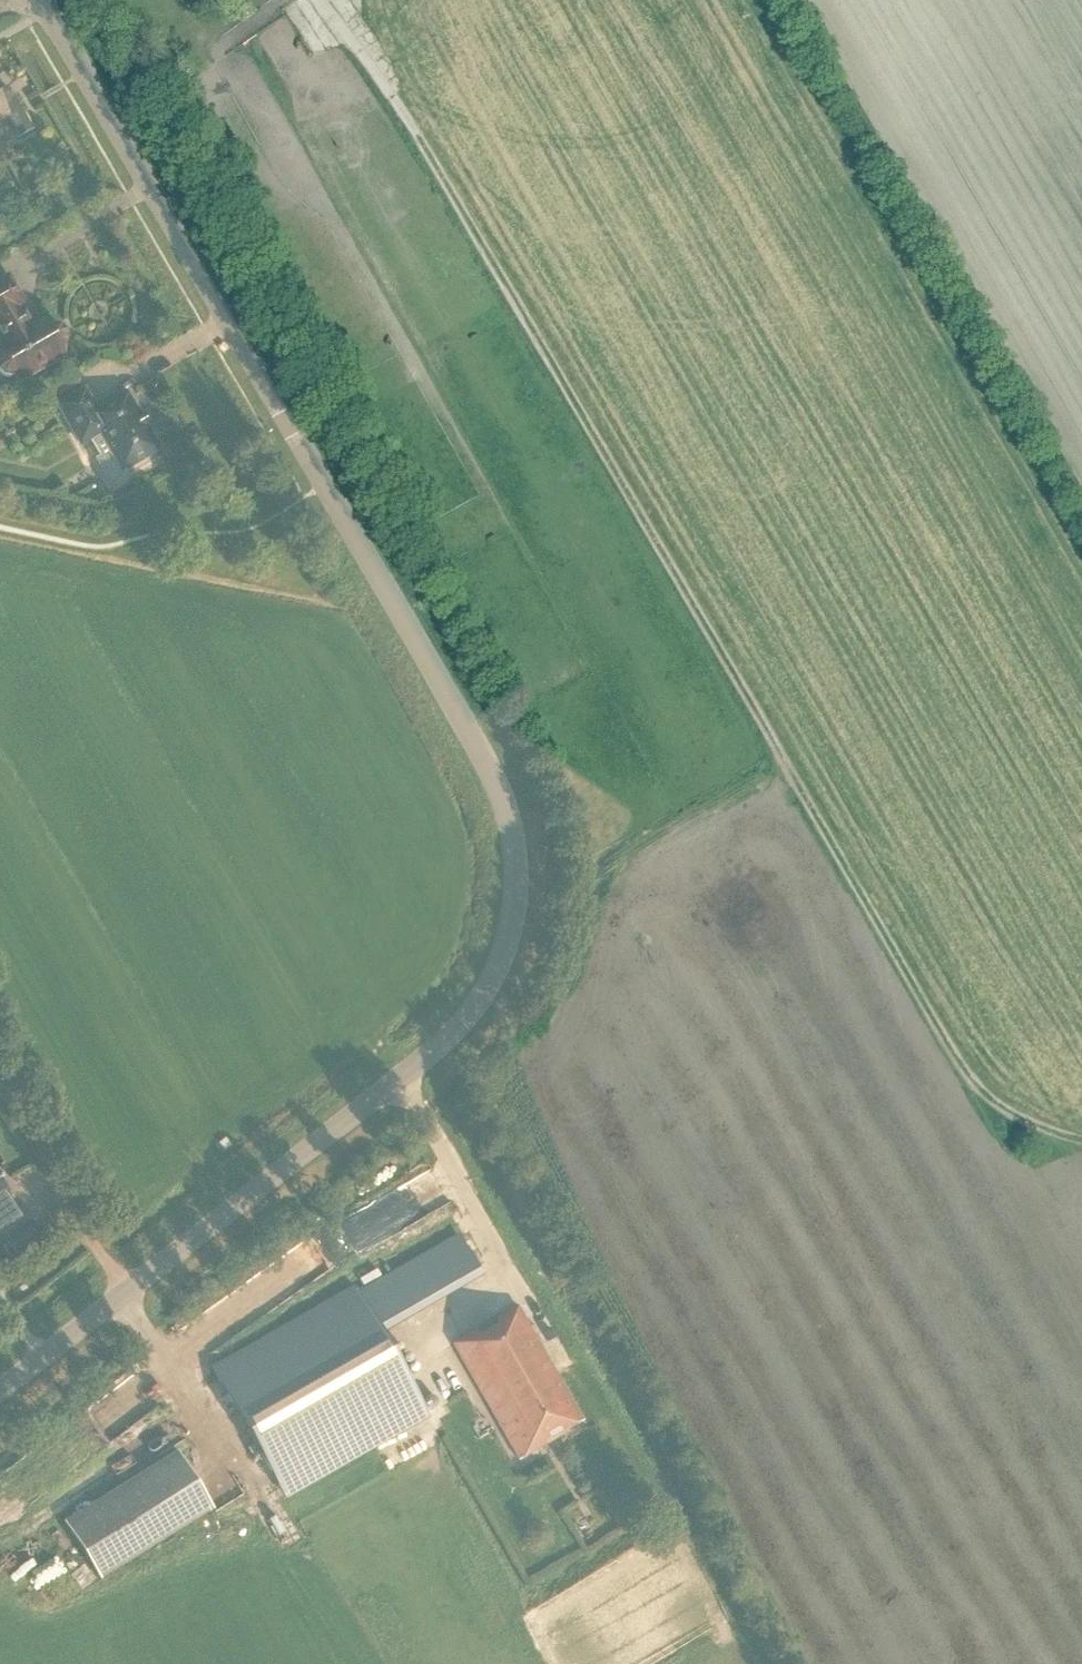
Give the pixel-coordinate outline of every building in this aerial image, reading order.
[(0,90),(0,120),(7,116),(19,137),(33,129),(17,102),(7,85),(0,90)] [(22,303),(8,280),(0,284),(0,337),(6,348),(1,351),(3,354),(0,356),(0,372),(4,376),(11,376),(15,374),(17,378),(62,351),(60,348),(64,346),(67,339),(65,332),(59,327),(52,326),(47,324),(35,331),(19,304),(22,303)] [(41,390),(48,402),(79,384),(72,372),(41,390)] [(90,439),(102,458),(99,460),(114,486),(127,478),(123,470),(159,449),(145,426),(149,424),(144,414),(140,416),(127,393),(96,411),(84,390),(59,405),(81,444),(90,439)] [(363,1239),(459,1197),(448,1171),(352,1214),(363,1239)] [(19,1216),(3,1194),(8,1190),(0,1178),(0,1229),(19,1216)] [(46,1239),(35,1222),(2,1245),(14,1261),(46,1239)] [(459,1233),(358,1291),(355,1285),(211,1368),(286,1500),(431,1417),(383,1334),(484,1276),(459,1233)] [(519,1307),(454,1344),(520,1458),(584,1421),(519,1307)] [(437,1404),(457,1394),(450,1380),(430,1390),(437,1404)] [(176,1452),(137,1476),(63,1523),(100,1581),(213,1511),(176,1452)] [(244,1476),(226,1491),(237,1505),(255,1490),(244,1476)]
